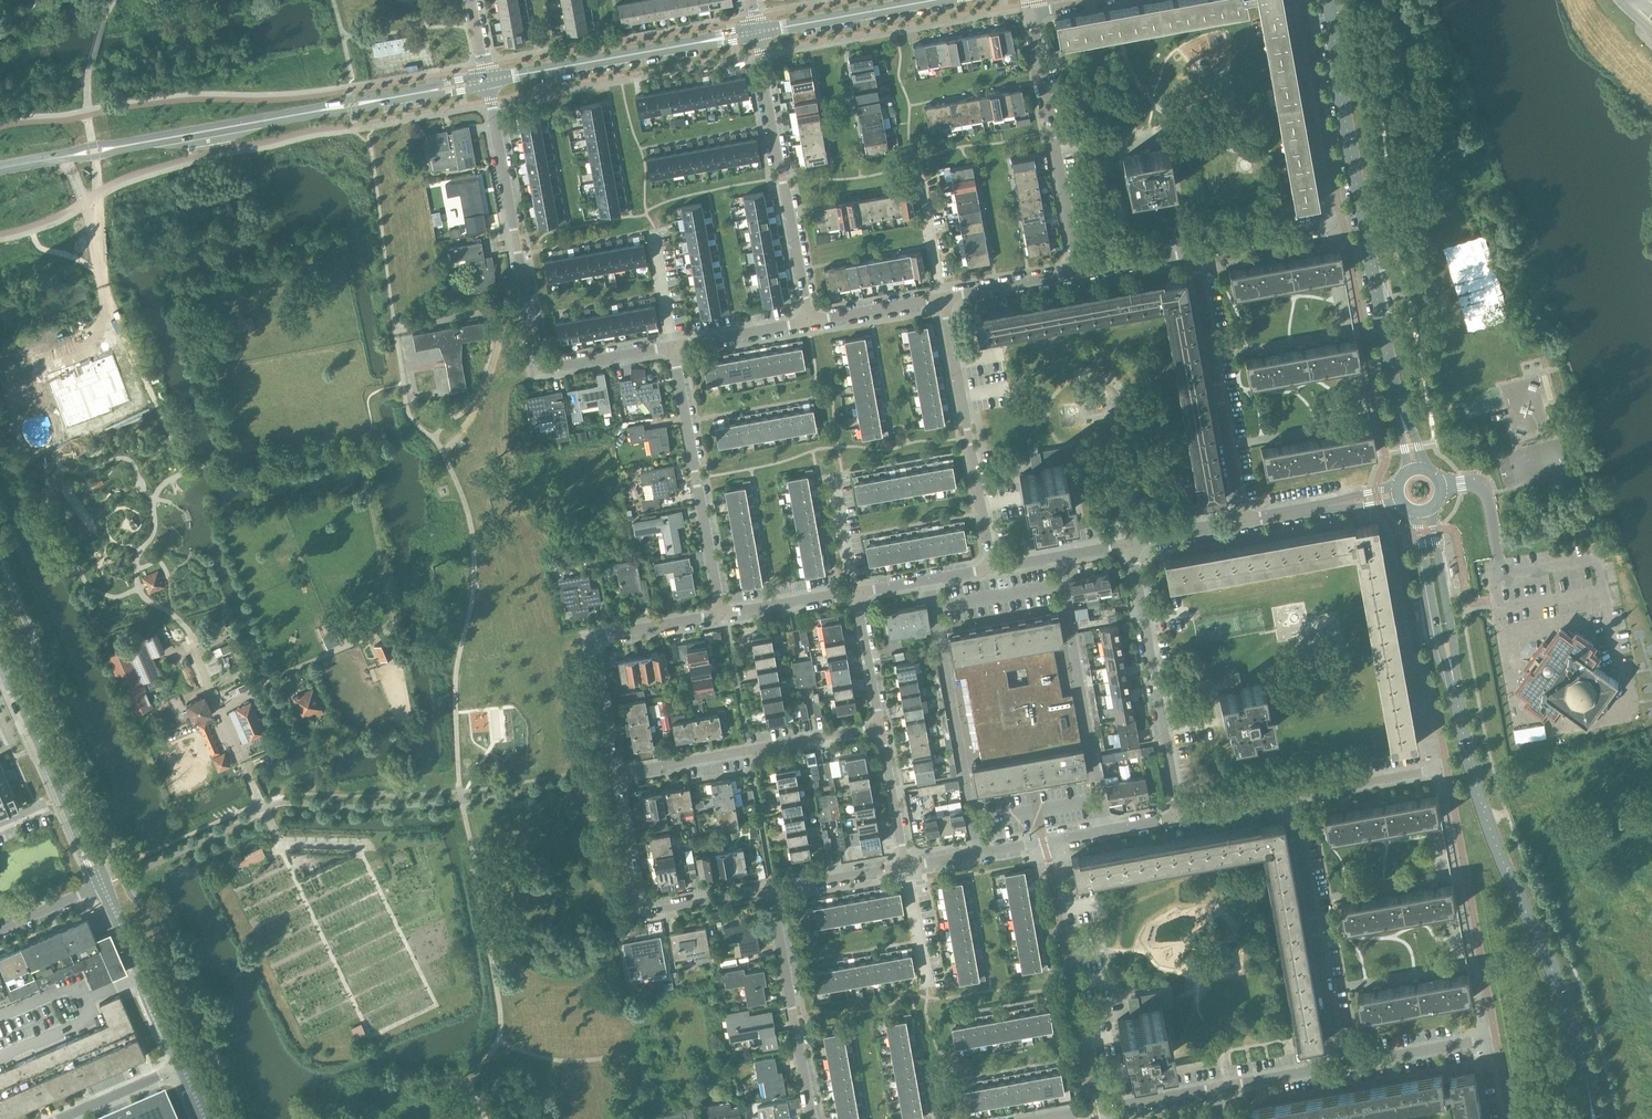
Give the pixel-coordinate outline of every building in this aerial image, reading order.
[(499,11),(519,7),(519,5),(518,0),(497,0),(499,11)] [(563,11),(583,7),(583,4),(582,0),(561,0),(563,11)] [(627,1),(622,2),(621,0),(616,0),(617,3),(619,3),(622,23),(633,21),(630,1),(627,1)] [(627,1),(630,1),(633,21),(644,19),(641,0),(633,0),(627,0),(627,1)] [(644,19),(655,17),(652,0),(641,0),(644,19)] [(655,17),(666,15),(664,0),(652,0),(655,17)] [(666,15),(677,13),(675,0),(664,0),(666,15)] [(677,13),(688,11),(686,0),(675,0),(677,13)] [(688,11),(699,9),(698,0),(686,0),(688,11)] [(699,9),(710,7),(709,0),(698,0),(699,9)] [(1158,1),(1162,25),(1196,19),(1192,0),(1165,0),(1158,1)] [(1227,0),(1192,0),(1196,19),(1230,13),(1227,0)] [(1230,13),(1248,10),(1246,0),(1227,0),(1230,13)] [(1258,3),(1264,37),(1288,32),(1282,0),(1273,0),(1258,3)] [(1162,25),(1158,1),(1124,7),(1128,32),(1162,25)] [(499,11),(501,22),(521,18),(521,16),(520,10),(527,8),(526,3),(519,5),(519,7),(499,11)] [(563,11),(565,22),(585,18),(585,15),(584,10),(591,8),(590,3),(583,4),(583,7),(563,11)] [(1124,7),(1090,14),(1094,38),(1128,32),(1124,7)] [(501,22),(503,33),(523,29),(523,26),(522,21),(529,19),(528,14),(521,16),(521,18),(501,22)] [(585,18),(565,22),(567,33),(587,29),(586,21),(593,19),(592,14),(585,15),(585,18)] [(1090,14),(1055,20),(1059,44),(1094,38),(1090,14)] [(523,29),(503,33),(505,44),(525,40),(524,32),(531,30),(530,25),(523,26),(523,29)] [(1013,59),(1017,59),(1015,48),(1014,48),(1010,27),(1006,28),(1006,27),(999,28),(999,29),(1004,52),(1011,51),(1013,59)] [(993,54),(1004,52),(999,29),(989,31),(993,54)] [(989,31),(978,33),(982,56),(993,54),(989,31)] [(1288,32),(1264,37),(1270,71),(1294,66),(1288,32)] [(978,33),(967,35),(971,58),(982,56),(978,33)] [(375,53),(416,48),(414,35),(374,40),(375,53)] [(967,35),(956,37),(961,60),(971,58),(967,35)] [(956,37),(946,39),(950,62),(961,60),(956,37)] [(946,39),(935,41),(939,64),(950,62),(946,39)] [(935,41),(924,43),(928,66),(939,64),(935,41)] [(928,66),(924,43),(913,45),(918,67),(928,66)] [(849,57),(851,68),(873,63),(871,53),(849,57)] [(851,68),(853,78),(875,74),(873,63),(851,68)] [(788,68),(790,78),(812,74),(810,64),(788,68)] [(1294,66),(1270,71),(1276,105),(1300,100),(1294,66)] [(742,76),(736,77),(734,78),(738,98),(749,96),(745,76),(747,76),(746,67),(741,68),(742,76)] [(731,78),(725,79),(723,80),(727,100),(738,98),(734,78),(736,77),(735,69),(730,70),(731,78)] [(720,80),(714,81),(712,81),(716,102),(727,100),(723,80),(725,79),(724,71),(719,72),(720,80)] [(709,82),(703,83),(701,83),(705,104),(716,102),(712,81),(714,81),(713,73),(708,74),(709,82)] [(790,78),(791,89),(814,85),(813,81),(815,81),(814,75),(812,74),(790,78)] [(853,78),(854,89),(877,85),(875,74),(853,78)] [(699,84),(693,85),(690,85),(694,106),(705,104),(701,83),(703,83),(702,75),(697,76),(699,84)] [(688,86),(682,87),(679,87),(683,108),(694,106),(690,85),(693,85),(691,77),(686,78),(688,86)] [(677,88),(671,89),(668,89),(672,109),(683,108),(679,87),(682,87),(680,79),(675,80),(677,88)] [(666,90),(660,91),(657,91),(661,111),(672,109),(668,89),(671,89),(669,81),(665,82),(666,90)] [(655,92),(649,93),(646,93),(650,113),(661,111),(657,91),(660,91),(659,83),(654,84),(655,92)] [(646,93),(649,93),(648,85),(643,86),(644,94),(635,95),(639,115),(650,113),(646,93)] [(791,89),(793,100),(816,96),(814,85),(791,89)] [(854,89),(856,100),(879,96),(877,85),(854,89)] [(1021,88),(1010,90),(1014,113),(1025,111),(1021,88)] [(1010,90),(1000,92),(1004,115),(1014,113),(1010,90)] [(1000,92),(989,94),(993,117),(1004,115),(1000,92)] [(989,94),(978,96),(982,119),(993,117),(989,94)] [(793,100),(795,111),(818,107),(816,96),(793,100)] [(856,100),(858,110),(881,106),(879,96),(856,100)] [(978,96),(967,98),(971,121),(982,119),(978,96)] [(967,98),(957,100),(961,123),(971,121),(967,98)] [(957,100),(946,102),(950,124),(961,123),(957,100)] [(1300,100),(1276,105),(1282,139),(1306,134),(1300,100)] [(580,105),(582,116),(602,113),(603,115),(611,114),(610,109),(602,110),(600,102),(580,105)] [(946,102),(935,104),(939,126),(950,124),(946,102)] [(939,126),(935,104),(924,106),(928,128),(939,126)] [(858,110),(860,121),(883,117),(881,106),(858,110)] [(795,111),(797,121),(820,117),(818,107),(795,111)] [(518,116),(520,127),(540,124),(541,127),(549,125),(548,120),(540,122),(538,113),(518,116)] [(582,116),(584,127),(604,124),(605,126),(613,125),(612,120),(604,121),(603,115),(602,113),(582,116)] [(797,121),(799,132),(822,128),(820,117),(797,121)] [(860,121),(862,132),(885,128),(883,117),(860,121)] [(520,127),(522,138),(542,135),(543,137),(551,136),(550,131),(542,132),(541,127),(540,124),(520,127)] [(584,127),(586,138),(606,135),(607,137),(615,136),(614,131),(606,132),(605,126),(604,124),(584,127)] [(433,157),(434,160),(435,160),(436,164),(448,162),(449,169),(476,164),(469,125),(452,128),(453,134),(448,135),(447,130),(426,134),(429,151),(433,150),(434,157),(433,157)] [(799,132),(801,143),(824,139),(822,128),(799,132)] [(862,132),(864,143),(887,139),(885,128),(862,132)] [(753,138),(747,139),(745,139),(749,160),(760,158),(756,138),(758,137),(757,129),(752,130),(753,138)] [(742,140),(736,141),(734,141),(738,162),(749,160),(745,139),(747,139),(746,131),(741,132),(742,140)] [(731,142),(725,143),(723,143),(727,164),(738,162),(734,141),(736,141),(735,133),(730,134),(731,142)] [(1306,134),(1282,139),(1288,173),(1312,168),(1306,134)] [(522,138),(524,149),(544,146),(545,148),(553,147),(552,142),(544,143),(543,137),(542,135),(522,138)] [(586,138),(588,149),(608,146),(609,148),(617,147),(616,142),(608,143),(607,137),(606,135),(586,138)] [(721,144),(715,145),(712,145),(716,166),(727,164),(723,143),(725,143),(724,135),(719,136),(721,144)] [(710,146),(704,147),(701,147),(705,167),(716,166),(712,145),(715,145),(713,137),(708,138),(710,146)] [(699,148),(693,149),(690,149),(694,169),(705,167),(701,147),(704,147),(702,139),(697,140),(699,148)] [(801,143),(803,154),(826,150),(824,139),(801,143)] [(887,139),(864,143),(866,154),(889,149),(887,139)] [(688,150),(682,151),(679,151),(683,171),(694,169),(690,149),(693,149),(691,141),(686,142),(688,150)] [(677,152),(671,153),(668,153),(672,173),(683,171),(679,151),(682,151),(681,143),(676,144),(677,152)] [(666,154),(660,155),(657,155),(661,175),(672,173),(668,153),(671,153),(670,145),(665,146),(666,154)] [(524,149),(526,160),(546,157),(547,159),(555,158),(554,153),(546,154),(545,148),(544,146),(524,149)] [(588,149),(590,160),(610,156),(611,159),(619,157),(618,152),(610,154),(609,148),(608,146),(588,149)] [(657,155),(660,155),(659,147),(654,148),(655,156),(647,157),(650,177),(661,175),(657,155)] [(1123,157),(1129,193),(1175,185),(1168,149),(1150,152),(1148,150),(1145,151),(1141,153),(1141,154),(1123,157)] [(826,150),(803,154),(805,164),(828,160),(826,150)] [(1011,157),(1012,168),(1035,164),(1033,153),(1011,157)] [(590,160),(592,171),(612,167),(613,170),(621,168),(620,163),(612,165),(611,159),(610,156),(590,160)] [(526,160),(528,171),(548,168),(549,170),(557,169),(556,164),(548,165),(547,159),(546,157),(526,160)] [(950,168),(951,179),(974,175),(972,164),(950,168)] [(1012,168),(1014,179),(1037,175),(1035,164),(1012,168)] [(592,171),(594,182),(614,178),(615,181),(623,179),(622,174),(614,176),(613,170),(612,167),(592,171)] [(528,171),(530,182),(550,179),(551,181),(558,179),(558,175),(550,176),(549,170),(548,168),(528,171)] [(1312,168),(1288,173),(1294,207),(1318,203),(1312,168)] [(951,179),(953,190),(976,186),(974,175),(951,179)] [(1014,179),(1016,190),(1039,185),(1037,175),(1014,179)] [(487,228),(484,216),(484,215),(480,190),(478,178),(477,178),(478,178),(445,184),(448,195),(460,193),(467,231),(487,228)] [(594,182),(596,193),(616,189),(617,191),(624,190),(624,185),(616,187),(615,181),(614,178),(594,182)] [(530,182),(532,193),(552,190),(553,192),(560,190),(560,185),(552,187),(551,181),(550,179),(530,182)] [(1360,186),(1366,219),(1380,216),(1374,183),(1360,186)] [(1016,190),(1018,200),(1041,196),(1039,185),(1016,190)] [(953,190),(955,201),(978,196),(976,186),(953,190)] [(596,193),(598,204),(618,200),(619,202),(626,201),(626,196),(618,197),(617,191),(616,189),(596,193)] [(910,189),(899,191),(903,214),(914,212),(910,189)] [(532,193),(534,204),(554,201),(555,203),(562,201),(561,196),(554,198),(553,192),(552,190),(532,193)] [(899,191),(888,193),(892,216),(903,214),(899,191)] [(743,195),(745,206),(765,203),(766,205),(774,204),(773,199),(765,200),(763,192),(743,195)] [(888,193),(878,195),(882,218),(892,216),(888,193)] [(878,195),(867,197),(871,220),(882,218),(878,195)] [(955,201),(957,211),(980,207),(978,196),(955,201)] [(1018,200),(1020,211),(1043,207),(1041,196),(1018,200)] [(867,197),(856,199),(860,222),(871,220),(867,197)] [(856,199),(845,201),(849,224),(860,222),(856,199)] [(618,200),(598,204),(600,215),(620,211),(620,213),(628,212),(628,207),(620,208),(619,202),(618,200)] [(534,204),(536,215),(556,212),(556,213),(564,212),(563,207),(556,209),(555,203),(554,201),(534,204)] [(845,201),(835,203),(839,226),(849,224),(845,201)] [(681,206),(683,217),(703,214),(704,217),(712,215),(711,210),(703,212),(701,203),(681,206)] [(745,206),(747,217),(767,214),(768,216),(776,215),(775,210),(767,211),(766,205),(765,203),(745,206)] [(835,203),(824,205),(828,228),(839,226),(835,203)] [(828,228),(824,205),(813,207),(817,229),(828,228)] [(957,211),(959,222),(982,218),(980,207),(957,211)] [(1020,211),(1022,222),(1045,218),(1043,207),(1020,211)] [(556,212),(536,215),(538,226),(558,223),(558,224),(566,223),(565,218),(558,220),(556,213),(556,212)] [(683,217),(685,228),(705,225),(706,227),(714,226),(713,221),(705,222),(704,217),(703,214),(683,217)] [(747,217),(749,228),(769,225),(770,227),(778,226),(777,221),(769,222),(768,216),(767,214),(747,217)] [(1366,219),(1368,226),(1382,223),(1380,216),(1366,219)] [(959,222),(961,233),(984,229),(982,218),(959,222)] [(1022,222),(1024,233),(1047,228),(1045,218),(1022,222)] [(1368,226),(1369,232),(1383,229),(1382,223),(1368,226)] [(685,228),(687,239),(707,236),(708,238),(715,237),(715,232),(707,233),(706,227),(705,225),(685,228)] [(749,228),(751,239),(771,236),(772,238),(779,237),(779,232),(771,233),(770,227),(769,225),(749,228)] [(449,230),(450,237),(461,235),(460,228),(449,230)] [(1024,233),(1026,243),(1049,239),(1047,228),(1024,233)] [(961,233),(963,243),(986,239),(984,229),(961,233)] [(1369,232),(1370,239),(1384,236),(1383,229),(1369,232)] [(1486,231),(1446,242),(1469,324),(1510,313),(1486,231)] [(640,243),(634,244),(632,244),(636,264),(647,262),(643,242),(645,242),(644,234),(639,235),(640,243)] [(629,245),(623,246),(621,246),(625,266),(636,264),(632,244),(634,244),(633,236),(628,237),(629,245)] [(687,239),(689,250),(709,247),(710,249),(717,248),(717,243),(709,244),(708,238),(707,236),(687,239)] [(751,239),(753,250),(773,247),(774,249),(781,248),(781,243),(773,244),(772,238),(771,236),(751,239)] [(1370,239),(1371,245),(1385,243),(1384,236),(1370,239)] [(618,247),(612,248),(610,248),(614,268),(625,266),(621,246),(623,246),(622,238),(617,239),(618,247)] [(963,243),(965,254),(988,250),(986,239),(963,243)] [(1049,239),(1026,243),(1028,254),(1051,250),(1049,239)] [(607,248),(601,250),(599,250),(603,270),(614,268),(610,248),(612,248),(611,240),(606,241),(607,248)] [(492,255),(484,257),(482,242),(457,246),(457,245),(454,245),(454,246),(449,247),(452,260),(465,258),(467,265),(470,264),(475,291),(496,287),(495,281),(494,275),(495,275),(494,270),(495,270),(492,255)] [(596,250),(590,252),(588,252),(592,272),(603,270),(599,250),(601,250),(600,242),(595,243),(596,250)] [(1385,243),(1371,245),(1372,252),(1386,249),(1385,243)] [(586,252),(580,253),(577,254),(581,274),(592,272),(588,252),(590,252),(589,244),(584,245),(586,252)] [(575,254),(569,255),(566,256),(570,276),(581,274),(577,254),(580,253),(578,246),(573,246),(575,254)] [(689,250),(691,261),(711,258),(712,260),(719,259),(719,254),(711,255),(710,249),(709,247),(689,250)] [(753,250),(755,261),(775,258),(776,260),(783,258),(783,254),(775,255),(774,249),(773,247),(753,250)] [(564,256),(558,257),(555,258),(559,278),(570,276),(566,256),(569,255),(567,248),(562,248),(564,256)] [(555,258),(558,257),(556,250),(552,250),(553,258),(544,260),(548,280),(559,278),(555,258)] [(921,250),(910,252),(914,275),(925,273),(921,250)] [(988,250),(965,254),(967,265),(990,261),(988,250)] [(1324,251),(1318,252),(1319,254),(1304,257),(1308,279),(1329,275),(1343,272),(1339,250),(1338,250),(1339,251),(1324,253),(1324,251)] [(910,252),(899,254),(903,277),(914,275),(910,252)] [(899,254),(889,256),(893,279),(903,277),(899,254)] [(889,256),(878,258),(882,281),(893,279),(889,256)] [(1284,261),(1269,263),(1273,285),(1308,279),(1304,257),(1289,260),(1289,258),(1284,259),(1284,261)] [(691,261),(693,272),(713,269),(714,271),(721,270),(720,265),(713,266),(712,260),(711,258),(691,261)] [(755,261),(757,272),(777,269),(778,271),(785,269),(784,264),(777,266),(776,260),(775,258),(755,261)] [(878,258),(867,260),(871,283),(882,281),(878,258)] [(867,260),(856,262),(860,285),(871,283),(867,260)] [(856,262),(846,264),(850,287),(860,285),(856,262)] [(1234,292),(1273,285),(1269,263),(1249,267),(1249,265),(1243,266),(1244,268),(1230,270),(1229,269),(1233,293),(1234,293),(1234,292)] [(846,264),(835,266),(839,288),(850,287),(846,264)] [(839,288),(835,266),(824,268),(828,290),(839,288)] [(693,272),(695,283),(715,280),(715,282),(723,280),(722,275),(715,277),(714,271),(713,269),(693,272)] [(757,272),(759,283),(779,280),(779,282),(787,280),(786,275),(779,277),(778,271),(777,269),(757,272)] [(986,311),(980,312),(980,311),(973,312),(978,339),(1163,305),(1164,311),(1167,310),(1199,490),(1197,490),(1198,496),(1197,496),(1198,503),(1225,498),(1185,277),(986,313),(986,311)] [(695,283),(697,294),(717,291),(717,293),(725,291),(724,286),(717,288),(715,282),(715,280),(695,283)] [(759,283),(761,294),(781,291),(781,292),(789,291),(788,286),(781,288),(779,282),(779,280),(759,283)] [(1413,295),(1413,298),(1439,293),(1437,281),(1411,286),(1413,295)] [(697,294),(699,305),(719,302),(719,304),(727,302),(726,297),(718,299),(717,293),(717,291),(697,294)] [(781,291),(761,294),(763,305),(783,302),(783,303),(791,302),(790,297),(783,298),(781,292),(781,291)] [(651,305),(645,306),(643,306),(647,326),(658,324),(654,304),(656,304),(655,296),(650,297),(651,305)] [(640,307),(634,308),(632,308),(636,328),(647,326),(643,306),(645,306),(644,298),(639,299),(640,307)] [(629,309),(623,310),(621,310),(625,330),(636,328),(632,308),(634,308),(633,300),(628,301),(629,309)] [(618,311),(613,312),(610,312),(614,332),(625,330),(621,310),(623,310),(622,302),(617,303),(618,311)] [(719,302),(699,305),(701,316),(721,313),(721,315),(729,313),(728,308),(720,310),(719,304),(719,302)] [(608,312),(602,314),(599,314),(603,334),(614,332),(610,312),(613,312),(611,304),(606,305),(608,312)] [(597,314),(591,315),(588,316),(592,336),(603,334),(599,314),(602,314),(600,306),(595,307),(597,314)] [(586,316),(580,317),(577,318),(581,338),(592,336),(588,316),(591,315),(589,308),(584,309),(586,316)] [(575,318),(569,319),(566,320),(570,340),(581,338),(577,318),(580,317),(578,310),(573,310),(575,318)] [(566,320),(569,319),(568,312),(563,312),(564,320),(555,322),(559,342),(570,340),(566,320)] [(252,315),(240,318),(244,329),(255,327),(252,315)] [(486,336),(483,321),(413,333),(416,349),(439,345),(446,361),(451,391),(467,388),(462,358),(462,341),(486,336)] [(907,329),(909,339),(928,336),(928,335),(927,329),(934,328),(933,323),(926,324),(926,325),(907,329)] [(909,339),(911,350),(930,347),(930,345),(929,339),(935,338),(935,333),(928,335),(928,336),(909,339)] [(845,340),(847,351),(866,347),(866,346),(865,340),(871,339),(870,334),(863,335),(863,337),(845,340)] [(1355,339),(1340,342),(1340,341),(1334,342),(1335,344),(1320,346),(1324,368),(1345,364),(1359,362),(1355,339)] [(787,342),(788,349),(790,348),(793,367),(804,365),(801,347),(803,346),(802,340),(798,340),(799,347),(793,348),(792,341),(787,342)] [(776,344),(777,351),(779,350),(783,369),(793,367),(790,348),(788,349),(782,350),(781,343),(776,344)] [(911,350),(913,361),(932,357),(932,356),(931,350),(937,349),(936,344),(930,345),(930,347),(911,350)] [(766,346),(767,353),(769,352),(772,371),(783,369),(779,350),(777,351),(772,352),(771,345),(766,346)] [(847,351),(849,361),(868,358),(867,356),(866,351),(873,350),(872,345),(866,346),(866,347),(847,351)] [(1285,353),(1289,374),(1324,368),(1320,346),(1306,349),(1305,347),(1300,348),(1300,350),(1285,353)] [(755,348),(756,355),(758,354),(761,373),(772,371),(769,352),(767,353),(761,354),(760,347),(755,348)] [(744,350),(745,357),(747,356),(751,375),(761,373),(758,354),(756,355),(750,356),(749,349),(744,350)] [(734,352),(735,358),(736,358),(740,377),(751,375),(747,356),(745,357),(740,358),(738,351),(734,352)] [(723,354),(724,360),(726,360),(729,379),(740,377),(736,358),(735,358),(729,359),(728,353),(723,354)] [(1249,381),(1289,374),(1285,353),(1266,356),(1265,354),(1260,355),(1260,357),(1246,360),(1245,359),(1249,383),(1250,383),(1249,381)] [(712,356),(713,362),(715,362),(718,381),(729,379),(726,360),(724,360),(718,361),(717,355),(712,356)] [(849,361),(851,372),(870,369),(869,367),(868,361),(875,360),(874,355),(867,356),(868,358),(849,361)] [(913,361),(915,372),(934,368),(934,367),(933,361),(939,360),(938,355),(932,356),(932,357),(913,361)] [(715,362),(713,362),(708,363),(706,357),(702,358),(703,365),(704,365),(708,383),(718,381),(715,362)] [(91,360),(46,376),(64,429),(109,412),(108,409),(128,402),(114,361),(113,360),(112,359),(111,359),(111,358),(110,358),(109,358),(108,358),(92,364),(91,360)] [(915,372),(917,382),(936,379),(936,377),(935,372),(941,370),(940,365),(934,367),(934,368),(915,372)] [(14,366),(9,368),(14,381),(19,379),(14,366)] [(851,372),(853,383),(872,379),(871,378),(870,372),(877,371),(876,366),(869,367),(870,369),(851,372)] [(652,413),(653,412),(653,416),(661,414),(660,411),(663,411),(662,409),(665,407),(664,402),(662,401),(661,399),(658,386),(648,388),(647,382),(649,382),(647,382),(645,368),(631,367),(630,378),(619,380),(624,404),(642,401),(649,410),(651,409),(652,413)] [(600,412),(611,410),(604,372),(596,374),(598,385),(567,390),(573,421),(583,419),(581,407),(598,404),(600,412)] [(917,382),(919,393),(938,390),(938,388),(937,382),(943,381),(942,376),(936,377),(936,379),(917,382)] [(853,383),(855,394),(874,390),(873,389),(872,383),(879,382),(878,377),(871,378),(872,379),(853,383)] [(855,394),(857,404),(875,401),(875,399),(874,393),(881,392),(880,387),(873,389),(874,390),(855,394)] [(919,393),(921,404),(940,400),(940,398),(939,393),(945,392),(944,387),(938,388),(938,390),(919,393)] [(549,393),(550,398),(546,399),(546,397),(527,400),(526,397),(525,397),(528,413),(527,413),(528,416),(529,416),(530,420),(546,418),(546,420),(554,419),(557,440),(570,438),(562,391),(549,393)] [(921,404),(923,415),(942,411),(941,409),(940,403),(947,402),(946,397),(940,398),(940,400),(921,404)] [(857,404),(859,415),(877,412),(877,410),(876,404),(883,403),(882,398),(875,399),(875,401),(857,404)] [(798,405),(799,411),(801,411),(805,430),(816,428),(812,409),(814,409),(813,402),(809,403),(810,409),(804,410),(803,404),(798,405)] [(788,407),(789,413),(791,413),(794,432),(805,430),(801,411),(799,411),(794,412),(792,406),(788,407)] [(777,409),(778,415),(780,415),(783,434),(794,432),(791,413),(789,413),(783,414),(782,408),(777,409)] [(942,411),(923,415),(925,425),(944,422),(944,424),(951,423),(950,419),(943,420),(942,414),(949,413),(948,408),(941,409),(942,411)] [(859,415),(860,426),(879,422),(879,420),(878,415),(884,414),(884,409),(877,410),(877,412),(859,415)] [(766,410),(768,417),(769,417),(773,436),(783,434),(780,415),(778,415),(772,416),(771,410),(766,410)] [(756,412),(757,419),(758,419),(762,438),(773,436),(769,417),(768,417),(762,418),(761,412),(756,412)] [(745,414),(746,421),(748,421),(751,439),(762,438),(758,419),(757,419),(751,420),(750,413),(745,414)] [(734,416),(735,423),(737,422),(740,441),(751,439),(748,421),(746,421),(740,422),(739,415),(734,416)] [(724,418),(725,425),(726,424),(730,443),(740,441),(737,422),(735,423),(730,424),(728,417),(724,418)] [(726,424),(725,425),(719,426),(718,419),(713,420),(714,427),(716,427),(719,445),(730,443),(726,424)] [(879,422),(860,426),(862,437),(881,433),(882,435),(888,434),(887,430),(881,431),(880,425),(886,424),(886,419),(879,420),(879,422)] [(670,450),(666,426),(644,430),(643,423),(628,426),(631,442),(651,439),(654,453),(651,453),(651,454),(670,450)] [(1351,431),(1351,433),(1336,435),(1340,457),(1375,451),(1375,452),(1376,452),(1371,428),(1371,429),(1356,431),(1356,430),(1351,431)] [(1302,442),(1305,463),(1340,457),(1336,435),(1322,438),(1321,436),(1316,437),(1316,439),(1302,442)] [(1266,471),(1305,463),(1302,442),(1282,445),(1281,443),(1276,444),(1276,446),(1262,449),(1262,448),(1261,448),(1265,472),(1266,472),(1266,471)] [(938,460),(939,467),(941,467),(944,486),(955,484),(952,465),(954,464),(953,458),(948,459),(949,465),(944,466),(942,460),(938,460)] [(1020,475),(1024,498),(1027,497),(1031,519),(1054,515),(1054,511),(1075,507),(1071,484),(1068,485),(1064,463),(1041,467),(1040,462),(1038,461),(1031,471),(1031,473),(1020,475)] [(927,462),(928,469),(930,469),(933,488),(944,486),(941,467),(939,467),(933,468),(932,462),(927,462)] [(916,464),(917,471),(919,471),(923,489),(933,488),(930,469),(928,469),(922,470),(921,463),(916,464)] [(643,484),(645,484),(643,485),(645,497),(647,498),(647,499),(642,500),(644,509),(659,506),(658,497),(676,494),(673,479),(675,479),(673,465),(654,469),(653,464),(641,466),(642,471),(641,471),(643,484)] [(906,466),(907,473),(909,472),(912,491),(923,489),(919,471),(917,471),(912,472),(911,465),(906,466)] [(895,468),(896,475),(898,474),(901,493),(912,491),(909,472),(907,473),(901,474),(900,467),(895,468)] [(788,478),(790,489),(809,486),(808,484),(807,479),(814,477),(812,468),(805,470),(806,475),(788,478)] [(884,470),(885,477),(887,476),(890,495),(901,493),(898,474),(896,475),(890,476),(889,469),(884,470)] [(874,472),(875,479),(876,478),(880,497),(890,495),(887,476),(885,477),(880,478),(878,471),(874,472)] [(863,474),(864,480),(866,480),(869,499),(880,497),(876,478),(875,479),(869,480),(868,473),(863,474)] [(866,480),(864,480),(858,482),(857,475),(852,476),(853,483),(855,483),(858,501),(869,499),(866,480)] [(725,490),(727,500),(746,497),(746,495),(745,490),(751,489),(750,479),(743,481),(744,486),(725,490)] [(790,489),(792,500),(811,497),(810,495),(809,489),(816,488),(815,483),(808,484),(809,486),(790,489)] [(727,500),(729,511),(748,508),(748,506),(747,500),(753,499),(752,494),(746,495),(746,497),(727,500)] [(792,500),(794,511),(813,507),(812,506),(811,500),(818,499),(817,494),(810,495),(811,497),(792,500)] [(794,511),(796,521),(815,518),(814,516),(813,511),(820,509),(819,504),(812,506),(813,507),(794,511)] [(729,511),(731,522),(750,518),(750,517),(749,511),(755,510),(754,505),(748,506),(748,508),(729,511)] [(661,515),(662,517),(634,522),(636,534),(636,533),(664,528),(667,544),(666,544),(667,547),(668,551),(667,551),(667,552),(681,549),(675,521),(683,520),(681,511),(661,515)] [(796,521),(798,532),(816,529),(816,527),(815,521),(822,520),(821,515),(814,516),(815,518),(796,521)] [(731,522),(733,533),(752,529),(752,527),(751,522),(757,521),(756,516),(750,517),(750,518),(731,522)] [(949,523),(950,529),(952,529),(955,548),(966,546),(963,527),(965,527),(964,520),(960,521),(961,528),(955,529),(954,522),(949,523)] [(938,525),(939,531),(941,531),(945,550),(955,548),(952,529),(950,529),(944,530),(943,524),(938,525)] [(1171,558),(1164,559),(1169,585),(1351,553),(1350,552),(1354,552),(1355,558),(1358,558),(1390,736),(1388,737),(1389,743),(1388,743),(1389,749),(1416,745),(1376,524),(1177,560),(1177,557),(1171,558)] [(733,533),(735,543),(754,540),(754,538),(753,532),(759,531),(758,526),(752,527),(752,529),(733,533)] [(798,532),(799,543),(818,539),(818,538),(817,532),(824,531),(823,526),(816,527),(816,529),(798,532)] [(927,527),(929,533),(930,533),(934,552),(945,550),(941,531),(939,531),(934,532),(932,526),(927,527)] [(917,529),(918,535),(920,535),(923,554),(934,552),(930,533),(929,533),(923,534),(922,528),(917,529)] [(906,531),(907,537),(909,537),(912,556),(923,554),(920,535),(918,535),(912,536),(911,530),(906,531)] [(895,533),(897,539),(898,539),(902,558),(912,556),(909,537),(907,537),(902,538),(900,532),(895,533)] [(885,534),(886,541),(887,541),(891,560),(902,558),(898,539),(897,539),(891,540),(890,534),(885,534)] [(799,543),(801,554),(820,550),(820,548),(819,543),(825,541),(825,536),(818,538),(818,539),(799,543)] [(874,536),(875,543),(877,543),(880,562),(891,560),(887,541),(886,541),(880,542),(879,536),(874,536)] [(735,543),(737,554),(756,551),(756,549),(755,543),(761,542),(760,537),(754,538),(754,540),(735,543)] [(877,543),(875,543),(870,544),(868,537),(863,538),(865,545),(866,545),(869,564),(880,562),(877,543)] [(801,554),(803,564),(822,561),(822,559),(821,553),(827,552),(827,547),(820,548),(820,550),(801,554)] [(737,554),(739,565),(758,561),(758,559),(756,554),(763,553),(762,548),(756,549),(756,551),(737,554)] [(691,564),(689,557),(654,563),(656,574),(657,573),(674,570),(677,588),(672,589),(674,598),(696,594),(695,587),(694,588),(693,586),(694,586),(692,570),(691,570),(691,572),(686,573),(685,565),(691,564)] [(739,565),(741,576),(760,572),(759,570),(758,564),(765,563),(764,558),(758,559),(758,561),(739,565)] [(822,561),(803,564),(805,575),(824,572),(823,564),(829,563),(828,558),(822,559),(822,561)] [(585,561),(587,567),(597,565),(596,559),(585,561)] [(639,587),(643,604),(650,602),(646,578),(640,579),(636,559),(610,563),(612,574),(619,572),(621,581),(620,581),(620,584),(621,584),(622,590),(639,587)] [(760,572),(741,576),(743,586),(762,583),(760,575),(767,574),(766,569),(759,570),(760,572)] [(142,577),(145,584),(147,583),(148,586),(146,587),(149,593),(165,587),(162,580),(160,581),(158,578),(161,577),(158,571),(142,577)] [(1108,572),(1095,575),(1098,593),(1111,590),(1112,597),(1119,595),(1116,578),(1110,579),(1108,572)] [(588,605),(599,603),(601,603),(598,587),(591,588),(588,574),(566,578),(568,587),(562,588),(566,609),(572,608),(573,616),(589,613),(588,605)] [(1095,575),(1082,577),(1085,595),(1098,593),(1095,575)] [(1085,595),(1082,577),(1068,579),(1072,598),(1085,595)] [(1054,601),(1052,591),(1039,594),(1042,604),(1054,601)] [(912,608),(886,612),(890,634),(914,630),(914,634),(917,634),(926,632),(925,628),(929,627),(925,605),(912,608)] [(1101,609),(1102,617),(1103,623),(1108,622),(1107,615),(1116,613),(1114,606),(1101,609)] [(1117,620),(1116,613),(1107,615),(1109,622),(1117,620)] [(820,617),(824,639),(843,635),(840,621),(839,621),(838,614),(820,617)] [(1063,641),(1059,620),(1058,615),(1018,622),(1019,625),(1010,627),(1009,624),(954,634),(948,635),(953,661),(956,677),(966,675),(982,764),(972,765),(976,787),(976,792),(978,792),(978,791),(1013,785),(1017,785),(1016,781),(1025,779),(1026,783),(1081,773),(1087,772),(1082,745),(1081,745),(1072,693),(1062,695),(1053,643),(1062,641),(1062,642),(1063,641)] [(1090,625),(1089,619),(1089,617),(1076,619),(1077,627),(1090,625)] [(1099,627),(1102,640),(1120,637),(1118,624),(1099,627)] [(804,643),(809,642),(806,627),(799,628),(802,643),(804,643)] [(786,630),(789,645),(793,645),(793,644),(795,644),(793,629),(786,630)] [(1519,686),(1532,695),(1528,701),(1544,713),(1548,707),(1555,713),(1561,705),(1588,725),(1601,706),(1604,709),(1608,703),(1605,701),(1618,682),(1592,663),(1597,655),(1590,650),(1593,644),(1577,633),(1573,638),(1561,629),(1548,645),(1544,642),(1527,666),(1531,669),(1519,686)] [(752,636),(754,651),(773,648),(770,633),(762,635),(761,631),(752,633),(753,636),(752,636)] [(341,642),(338,633),(324,639),(327,648),(341,642)] [(824,639),(827,653),(846,650),(843,635),(824,639)] [(1102,640),(1104,654),(1122,650),(1120,637),(1102,640)] [(144,638),(108,653),(134,714),(152,706),(149,698),(134,664),(152,656),(144,638)] [(395,654),(388,639),(374,645),(381,661),(395,654)] [(687,662),(689,662),(709,658),(706,645),(705,645),(704,639),(678,644),(681,658),(686,657),(687,662)] [(231,643),(220,647),(223,654),(233,649),(231,643)] [(754,651),(757,666),(776,663),(773,648),(754,651)] [(827,653),(829,668),(848,665),(846,650),(827,653)] [(1104,654),(1106,667),(1125,664),(1122,650),(1104,654)] [(665,652),(650,655),(654,674),(668,672),(665,652)] [(650,655),(637,657),(641,677),(654,674),(650,655)] [(641,677),(637,657),(618,661),(622,680),(641,677)] [(689,662),(692,676),(711,672),(709,658),(689,662)] [(812,658),(802,660),(804,673),(814,671),(812,658)] [(792,662),(794,675),(804,673),(802,660),(792,662)] [(896,664),(898,677),(916,674),(914,661),(896,664)] [(757,666),(760,681),(778,677),(776,663),(757,666)] [(1106,667),(1109,680),(1127,677),(1125,664),(1106,667)] [(829,668),(832,683),(851,679),(848,665),(829,668)] [(814,671),(804,673),(806,685),(816,683),(814,671)] [(711,672),(692,676),(695,695),(715,692),(711,672)] [(804,673),(794,675),(796,687),(806,685),(804,673)] [(898,677),(900,690),(919,687),(916,674),(898,677)] [(760,681),(762,695),(781,692),(778,677),(760,681)] [(1109,680),(1111,693),(1129,690),(1127,677),(1109,680)] [(832,683),(835,698),(854,694),(851,679),(832,683)] [(1267,704),(1263,682),(1240,687),(1239,681),(1237,680),(1230,690),(1230,692),(1226,693),(1219,694),(1223,717),(1226,717),(1230,738),(1254,734),(1253,731),(1275,727),(1270,703),(1267,704)] [(247,683),(238,687),(240,692),(250,688),(247,683)] [(900,690),(903,703),(921,700),(919,687),(900,690)] [(293,697),(301,717),(314,712),(316,716),(323,713),(313,688),(293,697)] [(1111,693),(1114,706),(1132,703),(1129,690),(1111,693)] [(762,695),(765,710),(784,707),(781,692),(762,695)] [(854,694),(835,698),(837,712),(856,709),(854,694)] [(186,718),(192,716),(194,721),(196,720),(212,714),(204,696),(186,704),(189,709),(183,711),(186,718)] [(625,702),(629,722),(649,718),(647,711),(649,710),(648,705),(646,705),(645,698),(625,702)] [(819,700),(814,701),(812,701),(815,716),(822,715),(819,700)] [(903,703),(905,717),(923,713),(921,700),(903,703)] [(659,703),(661,716),(668,715),(665,701),(659,703)] [(250,740),(255,738),(258,743),(268,739),(265,732),(264,733),(254,710),(261,707),(258,702),(252,705),(251,702),(236,708),(250,740)] [(804,703),(799,704),(802,719),(809,717),(806,703),(804,703)] [(1114,706),(1116,719),(1134,716),(1132,703),(1114,706)] [(784,707),(765,710),(767,725),(786,722),(784,707)] [(718,714),(705,716),(708,735),(722,733),(721,728),(728,727),(725,710),(717,711),(718,714)] [(695,738),(692,718),(686,719),(684,713),(671,715),(672,722),(675,741),(695,738)] [(905,717),(907,730),(926,726),(923,713),(905,717)] [(668,715),(661,716),(663,729),(670,728),(668,715)] [(705,716),(692,718),(695,738),(708,735),(705,716)] [(1116,719),(1118,732),(1137,729),(1134,716),(1116,719)] [(629,722),(631,735),(651,732),(649,718),(629,722)] [(199,727),(212,756),(220,753),(206,722),(199,725),(199,727)] [(1515,727),(1518,741),(1548,735),(1546,722),(1515,727)] [(907,730),(910,743),(928,740),(926,726),(907,730)] [(663,730),(664,740),(672,739),(670,729),(663,730)] [(1137,729),(1118,732),(1121,746),(1139,742),(1137,729)] [(651,732),(631,735),(634,749),(654,745),(651,732)] [(910,743),(912,756),(930,753),(928,740),(910,743)] [(1126,749),(1127,755),(1128,758),(1141,755),(1141,754),(1154,752),(1153,745),(1126,749)] [(1573,751),(1577,772),(1583,770),(1580,749),(1573,751)] [(1114,757),(1113,752),(1100,754),(1101,762),(1115,760),(1114,757)] [(216,766),(218,770),(230,766),(224,753),(213,758),(216,766)] [(912,756),(915,769),(933,766),(930,753),(912,756)] [(846,758),(848,773),(867,769),(864,754),(846,758)] [(775,764),(778,785),(797,782),(794,767),(790,768),(789,761),(775,764)] [(826,777),(828,776),(833,776),(830,761),(823,762),(826,777)] [(813,779),(818,778),(820,778),(817,763),(810,764),(813,779)] [(933,766),(915,769),(917,782),(935,779),(933,766)] [(848,773),(851,787),(870,784),(867,769),(848,773)] [(9,783),(4,771),(0,773),(0,787),(9,783)] [(1145,776),(1132,779),(1135,797),(1148,795),(1145,776)] [(711,782),(713,796),(733,792),(730,779),(711,782)] [(1132,779),(1118,781),(1122,799),(1135,797),(1132,779)] [(958,780),(944,782),(946,790),(959,788),(958,780)] [(1122,799),(1118,781),(1105,783),(1108,802),(1122,799)] [(778,785),(781,800),(800,796),(797,782),(778,785)] [(944,782),(931,785),(933,793),(946,790),(944,782)] [(14,794),(9,783),(0,787),(0,800),(14,794)] [(851,787),(854,802),(872,799),(870,784),(851,787)] [(675,786),(675,789),(679,808),(684,807),(685,814),(694,812),(689,786),(682,787),(682,785),(675,786)] [(933,793),(931,785),(918,787),(919,795),(933,793)] [(675,789),(661,791),(665,811),(679,808),(675,789)] [(665,811),(661,791),(642,795),(646,814),(665,811)] [(713,796),(716,810),(735,806),(733,792),(713,796)] [(836,792),(826,794),(828,807),(838,805),(836,792)] [(0,800),(0,813),(1,815),(9,811),(10,813),(16,811),(15,808),(19,807),(14,796),(15,795),(14,794),(0,800)] [(816,796),(818,808),(828,807),(826,794),(816,796)] [(1422,796),(1416,797),(1417,799),(1402,802),(1406,823),(1427,820),(1441,817),(1437,794),(1436,794),(1437,795),(1422,798),(1422,796)] [(781,800),(784,815),(802,811),(800,796),(781,800)] [(854,802),(856,817),(875,813),(872,799),(854,802)] [(1406,823),(1402,802),(1388,804),(1387,802),(1382,803),(1382,805),(1367,808),(1371,830),(1406,823)] [(838,805),(828,807),(830,819),(840,817),(838,805)] [(735,806),(716,810),(719,829),(739,826),(735,806)] [(828,807),(818,808),(820,821),(830,819),(828,807)] [(1331,837),(1371,830),(1367,808),(1348,811),(1347,809),(1342,810),(1342,812),(1327,815),(1327,814),(1331,838),(1332,838),(1331,837)] [(963,809),(950,811),(953,830),(966,827),(963,809)] [(784,815),(786,829),(805,826),(802,811),(784,815)] [(950,811),(936,814),(940,832),(953,830),(950,811)] [(856,817),(859,831),(878,828),(875,813),(856,817)] [(940,832),(936,814),(923,816),(926,834),(940,832)] [(1167,867),(1261,850),(1262,855),(1265,855),(1297,1035),(1295,1035),(1296,1041),(1295,1041),(1296,1047),(1323,1043),(1283,822),(1084,858),(1084,855),(1078,856),(1071,857),(1076,883),(1167,867)] [(653,826),(654,832),(668,830),(667,823),(653,826)] [(786,829),(789,844),(808,841),(805,826),(786,829)] [(878,828),(859,831),(862,846),(880,843),(878,828)] [(650,836),(653,855),(673,852),(669,832),(650,836)] [(703,835),(705,842),(713,840),(712,834),(703,835)] [(843,834),(838,835),(836,835),(839,850),(846,849),(843,834)] [(828,837),(823,838),(826,852),(833,851),(830,836),(828,837)] [(808,841),(789,844),(792,859),(810,855),(808,841)] [(238,858),(243,868),(267,857),(262,846),(238,858)] [(743,847),(729,850),(732,869),(746,867),(743,847)] [(729,850),(716,852),(719,872),(732,869),(729,850)] [(653,855),(656,869),(675,866),(673,852),(653,855)] [(719,872),(716,852),(696,856),(699,875),(719,872)] [(658,883),(668,881),(670,890),(686,887),(684,878),(678,879),(675,866),(656,869),(658,883)] [(1005,873),(1007,884),(1026,881),(1025,879),(1024,874),(1031,872),(1030,867),(1023,869),(1023,870),(1005,873)] [(1007,884),(1008,895),(1027,891),(1027,890),(1026,884),(1033,883),(1032,878),(1025,879),(1026,881),(1007,884)] [(942,885),(944,895),(963,892),(963,891),(962,885),(968,884),(967,879),(960,880),(960,881),(942,885)] [(1457,906),(1453,883),(1453,884),(1438,886),(1438,885),(1432,886),(1433,888),(1418,891),(1422,912),(1443,909),(1457,906)] [(885,887),(886,893),(888,893),(892,912),(902,910),(899,891),(901,891),(900,884),(896,885),(897,891),(891,892),(890,886),(885,887)] [(874,889),(876,895),(878,895),(881,914),(892,912),(888,893),(886,893),(881,894),(879,888),(874,889)] [(944,895),(946,906),(965,903),(965,901),(964,896),(970,894),(969,889),(963,891),(963,892),(944,895)] [(1008,895),(1010,906),(1029,902),(1029,901),(1028,895),(1035,894),(1034,889),(1027,890),(1027,891),(1008,895)] [(864,891),(865,897),(867,897),(870,916),(881,914),(878,895),(876,895),(870,896),(869,890),(864,891)] [(1383,897),(1387,919),(1422,912),(1418,891),(1404,893),(1403,891),(1398,892),(1398,894),(1383,897)] [(853,893),(854,899),(856,899),(859,918),(870,916),(867,897),(865,897),(859,898),(858,892),(853,893)] [(842,895),(844,901),(845,901),(849,920),(859,918),(856,899),(854,899),(849,900),(847,894),(842,895)] [(832,896),(833,903),(835,903),(838,922),(849,920),(845,901),(844,901),(838,902),(837,896),(832,896)] [(821,898),(822,905),(824,905),(827,924),(838,922),(835,903),(833,903),(827,904),(826,897),(821,898)] [(1387,919),(1383,897),(1364,900),(1363,899),(1358,900),(1358,902),(1344,904),(1343,903),(1347,927),(1348,927),(1348,926),(1387,919)] [(810,900),(812,907),(813,907),(816,925),(827,924),(824,905),(822,905),(817,906),(815,899),(810,900)] [(1010,906),(1012,916),(1031,913),(1031,911),(1030,906),(1037,904),(1036,899),(1029,901),(1029,902),(1010,906)] [(946,906),(948,917),(967,914),(966,912),(965,906),(972,905),(971,900),(965,901),(965,903),(946,906)] [(813,907),(812,907),(806,908),(805,901),(800,902),(801,909),(802,909),(806,927),(816,925),(813,907)] [(1012,916),(1014,927),(1033,924),(1033,922),(1032,916),(1038,915),(1038,910),(1031,911),(1031,913),(1012,916)] [(948,917),(950,928),(969,924),(968,923),(967,917),(974,916),(973,911),(966,912),(967,914),(948,917)] [(86,918),(57,930),(75,971),(84,967),(93,987),(113,978),(86,918)] [(760,951),(759,945),(754,918),(743,920),(743,923),(723,927),(724,927),(726,927),(728,940),(738,938),(741,954),(760,951)] [(950,928),(952,938),(971,935),(970,933),(969,928),(976,926),(975,921),(968,923),(969,924),(950,928)] [(1014,927),(1016,938),(1035,934),(1035,933),(1034,927),(1040,926),(1039,921),(1033,922),(1033,924),(1014,927)] [(674,960),(693,956),(694,962),(711,959),(705,927),(669,934),(674,960)] [(29,943),(22,946),(39,986),(75,971),(57,930),(28,943),(29,943)] [(1016,938),(1018,949),(1037,945),(1037,943),(1036,938),(1042,936),(1041,931),(1035,933),(1035,934),(1016,938)] [(952,938),(954,949),(973,946),(972,944),(971,938),(978,937),(977,932),(970,933),(971,935),(952,938)] [(623,942),(627,965),(644,962),(646,976),(667,972),(660,935),(623,942)] [(1018,949),(1020,959),(1039,956),(1039,954),(1038,948),(1044,947),(1043,942),(1037,943),(1037,945),(1018,949)] [(954,949),(956,960),(975,957),(974,955),(973,949),(980,948),(979,943),(972,944),(973,946),(954,949)] [(0,955),(0,975),(10,999),(39,986),(22,946),(0,955)] [(896,949),(898,956),(900,955),(903,974),(914,972),(910,953),(913,953),(911,947),(907,947),(908,954),(902,955),(901,948),(896,949)] [(886,951),(887,958),(889,957),(892,976),(903,974),(900,955),(898,956),(892,957),(891,950),(886,951)] [(875,953),(876,960),(878,959),(882,978),(892,976),(889,957),(887,958),(881,959),(880,952),(875,953)] [(956,960),(957,971),(976,967),(976,965),(975,960),(982,958),(981,953),(974,955),(975,957),(956,960)] [(1039,956),(1020,959),(1022,970),(1041,967),(1041,969),(1048,968),(1047,963),(1041,965),(1040,959),(1046,958),(1045,953),(1039,954),(1039,956)] [(864,955),(866,962),(867,961),(871,980),(882,978),(878,959),(876,960),(870,961),(869,954),(864,955)] [(854,957),(855,963),(857,963),(860,982),(871,980),(867,961),(866,962),(860,963),(859,956),(854,957)] [(843,959),(844,965),(846,965),(849,984),(860,982),(857,963),(855,963),(849,964),(848,958),(843,959)] [(832,961),(834,967),(835,967),(838,986),(849,984),(846,965),(844,965),(838,966),(837,960),(832,961)] [(822,963),(823,969),(824,969),(828,988),(838,986),(835,967),(834,967),(828,968),(827,962),(822,963)] [(824,969),(823,969),(817,970),(816,964),(811,965),(812,972),(814,972),(817,990),(828,988),(824,969)] [(976,967),(957,971),(959,981),(978,978),(979,980),(985,979),(985,975),(978,976),(977,970),(984,969),(983,964),(976,965),(976,967)] [(766,1002),(763,985),(762,979),(765,979),(764,970),(745,973),(744,967),(723,971),(726,987),(746,983),(750,1004),(741,1006),(766,1002)] [(1448,975),(1449,977),(1434,980),(1438,1002),(1473,995),(1473,997),(1473,996),(1469,972),(1469,973),(1454,975),(1454,974),(1448,975)] [(10,999),(0,975),(0,1003),(10,999)] [(1399,986),(1403,1008),(1438,1002),(1434,980),(1420,983),(1419,981),(1414,982),(1414,984),(1399,986)] [(1364,1015),(1403,1008),(1399,986),(1380,990),(1379,988),(1374,989),(1374,991),(1360,993),(1359,992),(1363,1016),(1364,1016),(1364,1015)] [(109,1024),(67,1042),(85,1082),(146,1055),(120,995),(100,1003),(109,1024)] [(1035,1005),(1036,1012),(1038,1011),(1041,1030),(1052,1028),(1049,1009),(1051,1009),(1050,1002),(1045,1003),(1046,1010),(1041,1011),(1040,1004),(1035,1005)] [(1166,1029),(1162,1008),(1139,1012),(1138,1007),(1136,1005),(1129,1015),(1129,1017),(1124,1018),(1118,1019),(1122,1042),(1125,1042),(1129,1063),(1152,1059),(1152,1056),(1173,1052),(1169,1029),(1166,1029)] [(1024,1007),(1025,1014),(1027,1013),(1030,1032),(1041,1030),(1038,1011),(1036,1012),(1030,1013),(1029,1006),(1024,1007)] [(1013,1009),(1014,1016),(1016,1015),(1020,1034),(1030,1032),(1027,1013),(1025,1014),(1019,1015),(1018,1008),(1013,1009)] [(1003,1011),(1004,1018),(1006,1017),(1009,1036),(1020,1034),(1016,1015),(1014,1016),(1009,1017),(1008,1010),(1003,1011)] [(752,1034),(754,1045),(762,1043),(764,1050),(777,1047),(776,1041),(771,1011),(745,1016),(745,1014),(737,1016),(736,1011),(726,1013),(727,1018),(726,1018),(730,1040),(731,1040),(730,1038),(752,1034)] [(992,1013),(993,1019),(995,1019),(998,1038),(1009,1036),(1006,1017),(1004,1018),(998,1019),(997,1012),(992,1013)] [(886,1023),(888,1034),(907,1030),(907,1029),(906,1023),(912,1022),(911,1013),(903,1014),(904,1020),(886,1023)] [(981,1015),(983,1021),(984,1021),(987,1040),(998,1038),(995,1019),(993,1019),(987,1020),(986,1014),(981,1015)] [(971,1017),(972,1023),(973,1023),(977,1042),(987,1040),(984,1021),(983,1021),(977,1022),(976,1016),(971,1017)] [(960,1019),(961,1025),(963,1025),(966,1044),(977,1042),(973,1023),(972,1023),(966,1024),(965,1018),(960,1019)] [(963,1025),(961,1025),(955,1026),(954,1020),(949,1021),(951,1028),(952,1028),(955,1046),(966,1044),(963,1025)] [(365,1031),(361,1023),(351,1028),(355,1036),(365,1031)] [(824,1034),(826,1045),(844,1042),(844,1040),(843,1034),(850,1033),(848,1024),(841,1025),(842,1031),(824,1034)] [(888,1034),(890,1044),(909,1041),(909,1039),(908,1034),(914,1033),(913,1028),(907,1029),(907,1030),(888,1034)] [(890,1044),(892,1055),(911,1052),(911,1050),(910,1044),(916,1043),(915,1038),(909,1039),(909,1041),(890,1044)] [(826,1045),(827,1056),(846,1052),(846,1051),(845,1045),(852,1044),(851,1039),(844,1040),(844,1042),(826,1045)] [(67,1042),(47,1051),(64,1091),(77,1085),(77,1086),(85,1082),(67,1042)] [(892,1055),(894,1066),(913,1062),(912,1061),(911,1055),(918,1054),(917,1049),(911,1050),(911,1052),(892,1055)] [(827,1056),(829,1066),(848,1063),(848,1061),(847,1056),(854,1054),(853,1050),(846,1051),(846,1052),(827,1056)] [(47,1051),(26,1060),(44,1100),(51,1097),(50,1097),(64,1091),(47,1051)] [(778,1077),(777,1071),(775,1056),(754,1060),(758,1081),(763,1080),(766,1096),(786,1092),(783,1076),(778,1077)] [(0,1071),(0,1112),(2,1118),(10,1115),(36,1103),(44,1100),(26,1060),(0,1071)] [(829,1066),(831,1077),(850,1074),(850,1072),(849,1066),(855,1065),(855,1060),(848,1061),(848,1063),(829,1066)] [(894,1066),(896,1077),(915,1073),(914,1071),(913,1066),(920,1065),(919,1060),(912,1061),(913,1062),(894,1066)] [(1046,1068),(1047,1074),(1049,1074),(1053,1093),(1063,1091),(1060,1072),(1062,1071),(1061,1065),(1057,1066),(1058,1072),(1052,1073),(1051,1067),(1046,1068)] [(1035,1070),(1036,1076),(1038,1076),(1042,1095),(1053,1093),(1049,1074),(1047,1074),(1041,1075),(1040,1069),(1035,1070)] [(896,1077),(898,1087),(917,1084),(916,1082),(915,1076),(922,1075),(921,1070),(914,1071),(915,1073),(896,1077)] [(1445,1075),(1255,1104),(1257,1118),(1319,1118),(1459,1098),(1463,1118),(1488,1118),(1480,1070),(1453,1074),(1455,1084),(1447,1086),(1445,1075)] [(831,1077),(833,1088),(852,1085),(852,1083),(851,1077),(857,1076),(856,1071),(850,1072),(850,1074),(831,1077)] [(1025,1072),(1026,1078),(1028,1078),(1031,1097),(1042,1095),(1038,1076),(1036,1076),(1031,1077),(1030,1071),(1025,1072)] [(1014,1073),(1015,1080),(1017,1080),(1020,1099),(1031,1097),(1028,1078),(1026,1078),(1020,1079),(1019,1073),(1014,1073)] [(1003,1075),(1004,1082),(1006,1082),(1010,1101),(1020,1099),(1017,1080),(1015,1080),(1009,1081),(1008,1075),(1003,1075)] [(993,1077),(994,1084),(995,1084),(999,1102),(1010,1101),(1006,1082),(1004,1082),(999,1083),(998,1076),(993,1077)] [(982,1079),(983,1086),(985,1085),(988,1104),(999,1102),(995,1084),(994,1084),(988,1085),(987,1078),(982,1079)] [(971,1081),(972,1088),(974,1087),(977,1106),(988,1104),(985,1085),(983,1086),(977,1087),(976,1080),(971,1081)] [(833,1088),(835,1099),(854,1095),(854,1093),(853,1088),(859,1086),(858,1081),(852,1083),(852,1085),(833,1088)] [(898,1087),(900,1098),(919,1095),(918,1093),(917,1087),(924,1086),(923,1081),(916,1082),(917,1084),(898,1087)] [(974,1087),(972,1088),(967,1089),(966,1082),(961,1083),(962,1090),(963,1090),(967,1108),(977,1106),(974,1087)] [(835,1099),(837,1109),(856,1106),(856,1104),(855,1098),(861,1097),(860,1092),(854,1093),(854,1095),(835,1099)] [(900,1098),(902,1109),(921,1105),(920,1103),(919,1098),(926,1096),(925,1092),(918,1093),(919,1095),(900,1098)] [(791,1106),(802,1103),(800,1094),(789,1097),(791,1106)] [(119,1118),(174,1118),(165,1099),(119,1118)] [(711,1116),(725,1114),(726,1118),(741,1118),(738,1106),(731,1107),(730,1101),(700,1106),(703,1118),(711,1118),(711,1116)] [(787,1101),(774,1103),(772,1104),(773,1104),(757,1106),(759,1114),(752,1116),(753,1118),(791,1118),(787,1101)] [(902,1109),(903,1118),(907,1118),(922,1116),(921,1108),(928,1107),(927,1102),(920,1103),(921,1105),(902,1109)] [(839,1118),(845,1118),(858,1117),(858,1115),(857,1109),(863,1108),(862,1103),(856,1104),(856,1106),(837,1109),(839,1118)] [(692,1107),(680,1109),(680,1112),(656,1116),(656,1118),(694,1118),(692,1107)]
